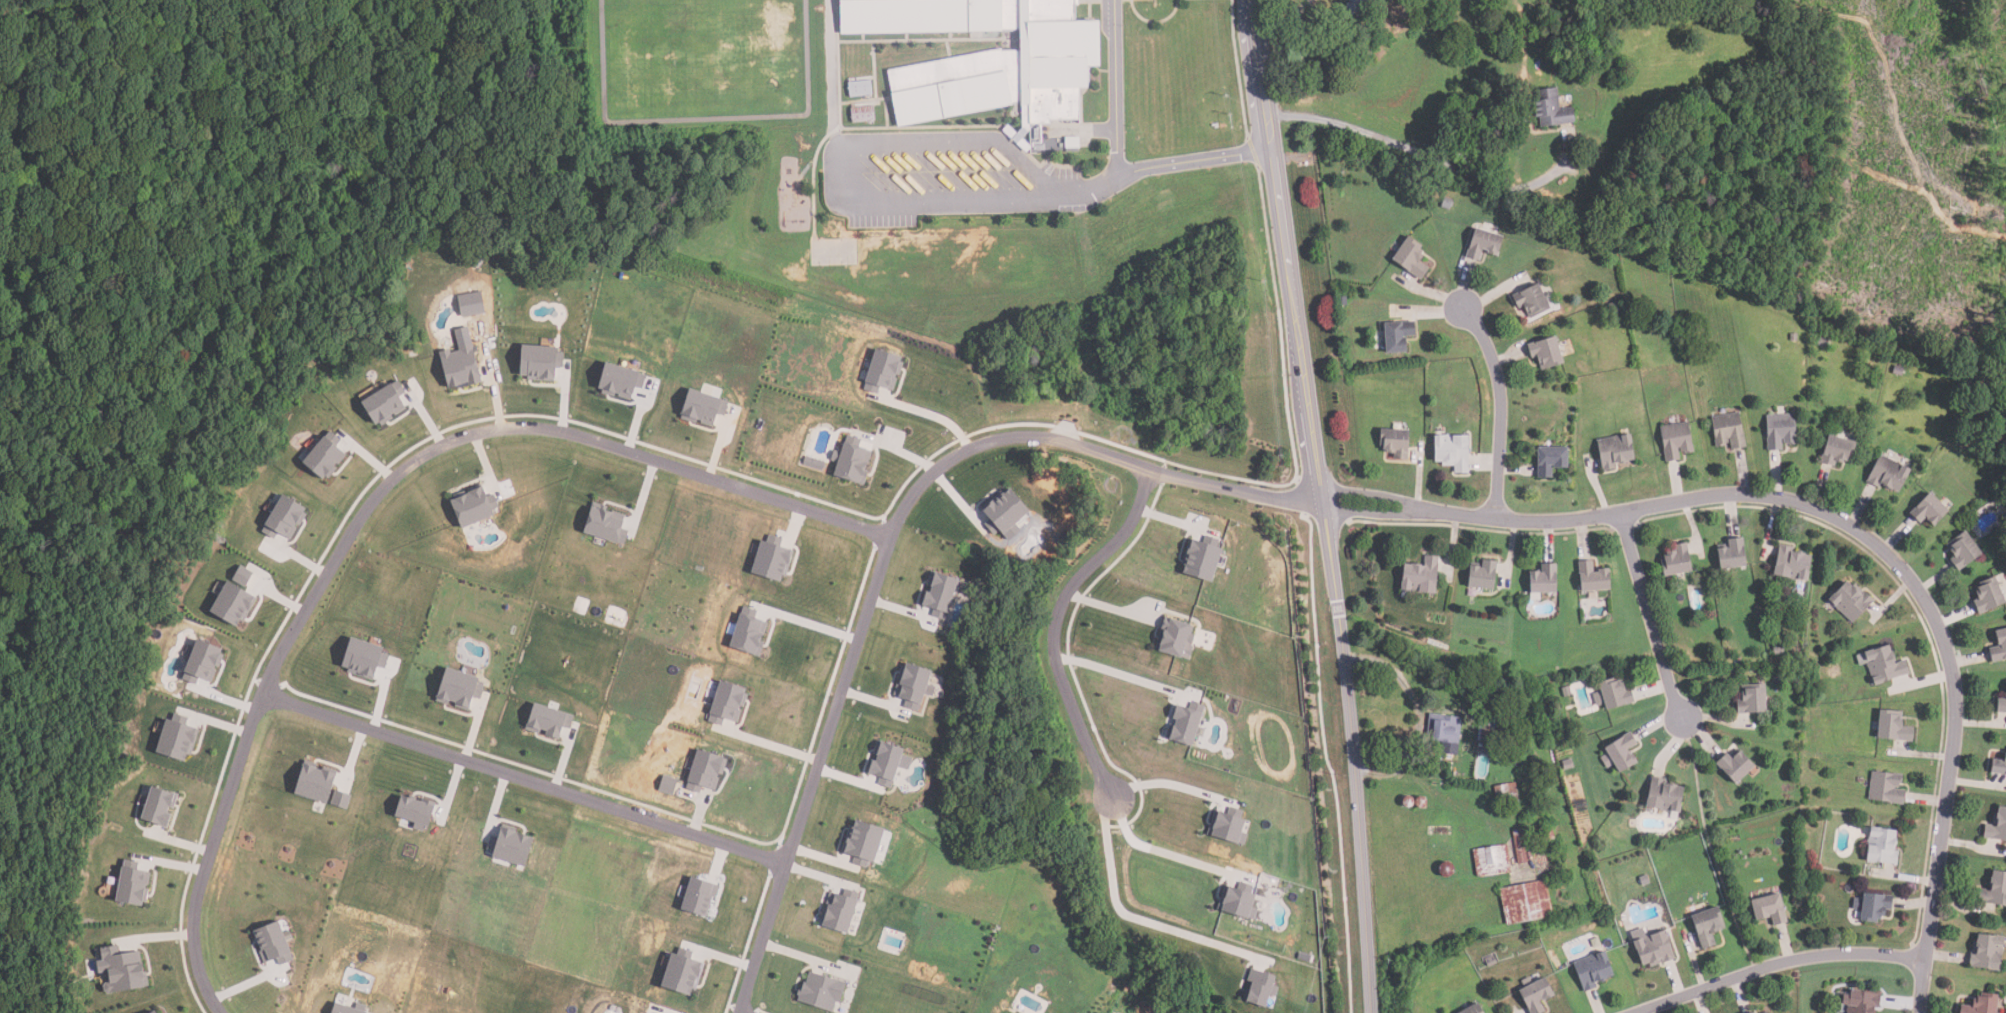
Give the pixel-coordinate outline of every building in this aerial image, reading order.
[(837,35),(837,0),(1072,0),(1071,24),(1093,24),(1096,67),(1083,67),(1083,89),(1076,89),(1076,121),(1048,121),(1048,125),(1020,126),(1019,101),(894,128),(884,71),(999,49),(999,52),(1015,52),(1015,31),(837,35)] [(1350,2),(1350,0),(1366,0),(1369,14),(1347,18),(1344,4),(1350,2)] [(1379,24),(1373,26),(1371,19),(1377,17),(1379,24)] [(869,80),(870,95),(848,97),(846,83),(869,80)] [(1572,108),(1574,123),(1539,129),(1538,118),(1533,119),(1530,99),(1536,99),(1534,91),(1555,88),(1559,110),(1572,108)] [(872,106),(873,121),(851,123),(849,109),(872,106)] [(1448,209),(1440,206),(1443,196),(1451,199),(1448,209)] [(1501,235),(1495,256),(1486,252),(1486,250),(1482,248),(1478,261),(1464,256),(1473,226),(1501,235)] [(1426,266),(1419,278),(1389,259),(1405,234),(1421,245),(1419,248),(1421,250),(1419,252),(1421,254),(1417,260),(1426,266)] [(1549,306),(1531,316),(1528,311),(1525,313),(1521,306),(1516,309),(1508,295),(1535,280),(1549,306)] [(491,310),(464,315),(460,296),(487,291),(491,310)] [(1619,310),(1612,313),(1607,303),(1615,300),(1619,310)] [(1411,321),(1412,334),(1404,335),(1404,350),(1383,352),(1381,322),(1411,321)] [(485,381),(460,387),(459,385),(451,387),(442,350),(453,348),(454,351),(462,349),(456,328),(471,325),(485,381)] [(1562,362),(1541,369),(1539,361),(1536,362),(1534,356),(1529,358),(1525,343),(1553,334),(1562,362)] [(1826,347),(1816,344),(1819,336),(1828,339),(1826,347)] [(561,346),(560,352),(567,352),(566,366),(559,366),(559,377),(556,377),(556,380),(530,378),(531,374),(525,373),(527,343),(561,346)] [(878,347),(904,355),(894,390),(880,385),(878,393),(865,389),(878,347)] [(612,360),(621,363),(623,359),(631,361),(630,367),(644,371),(643,373),(649,375),(644,388),(638,386),(634,400),(621,396),(622,393),(617,391),(616,396),(602,391),(612,360)] [(1901,375),(1892,372),(1894,364),(1903,367),(1901,375)] [(367,400),(396,381),(412,406),(382,424),(367,400)] [(694,387),(703,390),(705,385),(713,388),(712,393),(726,397),(725,400),(731,401),(726,415),(720,413),(716,426),(703,422),(704,419),(699,418),(698,422),(684,418),(694,387)] [(1738,411),(1745,446),(1731,449),(1729,437),(1727,437),(1728,443),(1724,444),(1725,446),(1715,448),(1709,416),(1738,411)] [(1793,413),(1794,444),(1786,445),(1786,443),(1782,443),(1782,437),(1779,437),(1779,451),(1766,452),(1765,414),(1793,413)] [(1686,420),(1692,452),(1682,453),(1681,452),(1678,452),(1677,447),(1675,447),(1677,460),(1663,462),(1657,426),(1686,420)] [(1408,429),(1406,459),(1391,458),(1392,453),(1385,453),(1385,449),(1381,449),(1382,445),(1377,445),(1378,427),(1408,429)] [(1465,473),(1451,473),(1452,466),(1439,466),(1439,463),(1430,463),(1431,434),(1441,434),(1441,439),(1449,439),(1449,433),(1467,434),(1465,473)] [(1633,458),(1614,462),(1615,468),(1599,471),(1594,439),(1628,433),(1633,458)] [(1855,442),(1850,458),(1847,457),(1846,460),(1841,458),(1840,462),(1833,460),(1832,466),(1818,462),(1827,433),(1855,442)] [(328,478),(307,461),(330,434),(350,451),(328,478)] [(838,474),(842,462),(833,459),(836,449),(845,452),(849,440),(872,447),(871,449),(875,451),(865,482),(838,474)] [(1565,445),(1566,467),(1551,468),(1551,464),(1548,464),(1549,477),(1535,478),(1533,446),(1565,445)] [(1898,492),(1879,482),(1877,487),(1865,481),(1878,453),(1909,468),(1898,492)] [(499,514),(468,527),(454,494),(486,481),(492,495),(496,493),(501,506),(497,508),(499,514)] [(1036,511),(1020,523),(1026,530),(1013,540),(1004,530),(997,535),(987,523),(994,518),(984,506),(1004,489),(1007,493),(1015,486),(1036,511)] [(1946,510),(1931,526),(1922,517),(1916,523),(1906,513),(1928,491),(1946,510)] [(265,530),(288,494),(312,508),(293,538),(281,531),(277,538),(265,530)] [(624,543),(585,531),(594,501),(609,505),(608,507),(616,510),(615,515),(627,519),(624,528),(629,529),(624,543)] [(1978,553),(1955,570),(1947,560),(1951,557),(1946,551),(1949,549),(1946,546),(1950,543),(1948,540),(1961,530),(1978,553)] [(763,540),(767,541),(769,534),(782,539),(780,544),(794,549),(784,581),(753,572),(763,540)] [(1221,549),(1209,581),(1177,569),(1189,537),(1221,549)] [(1740,537),(1744,564),(1718,568),(1715,547),(1726,545),(1725,539),(1740,537)] [(1690,571),(1661,576),(1658,560),(1662,559),(1661,555),(1665,555),(1664,551),(1671,550),(1670,544),(1685,542),(1690,571)] [(1805,582),(1795,580),(1796,575),(1788,573),(1787,577),(1772,574),(1778,543),(1790,546),(1789,551),(1797,553),(1797,551),(1803,552),(1803,555),(1810,556),(1805,582)] [(1433,594),(1416,593),(1416,589),(1408,589),(1408,593),(1399,592),(1401,564),(1409,565),(1409,562),(1416,562),(1415,566),(1422,566),(1422,555),(1435,556),(1433,594)] [(1490,589),(1465,586),(1467,565),(1478,566),(1479,557),(1494,559),(1490,589)] [(1608,588),(1579,591),(1575,560),(1590,558),(1592,571),(1596,570),(1596,567),(1606,566),(1608,588)] [(1555,592),(1527,593),(1527,571),(1539,571),(1539,563),(1554,563),(1555,592)] [(248,586),(235,579),(243,564),(256,571),(248,586)] [(964,578),(953,612),(951,611),(948,619),(934,614),(937,607),(923,602),(927,590),(930,591),(933,585),(929,583),(934,570),(938,572),(939,570),(964,578)] [(2005,601),(1977,614),(1971,602),(1977,599),(1974,592),(1977,591),(1975,587),(1980,585),(1979,582),(1993,575),(2005,601)] [(231,580),(259,596),(242,627),(214,611),(231,580)] [(1843,580),(1849,585),(1850,584),(1857,591),(1855,593),(1857,595),(1862,590),(1873,601),(1851,624),(1825,599),(1843,580)] [(743,607),(756,611),(755,616),(764,619),(764,622),(768,623),(759,654),(731,646),(743,607)] [(1187,660),(1155,650),(1164,618),(1191,626),(1189,633),(1193,634),(1190,645),(1191,645),(1187,660)] [(1993,630),(2005,628),(2005,658),(1989,662),(1987,650),(1999,647),(1998,644),(1995,644),(1993,630)] [(373,679),(347,671),(349,666),(343,664),(352,636),(367,641),(369,636),(378,639),(377,643),(385,646),(383,653),(388,654),(384,668),(379,666),(376,676),(374,675),(373,679)] [(201,638),(227,649),(213,681),(200,676),(197,683),(184,677),(201,638)] [(1904,660),(1908,672),(1872,685),(1864,663),(1858,665),(1855,654),(1886,643),(1889,651),(1891,650),(1894,659),(1892,660),(1893,664),(1904,660)] [(1783,653),(1773,654),(1773,647),(1782,646),(1783,653)] [(936,670),(925,704),(923,703),(920,711),(907,706),(909,699),(895,694),(899,682),(902,683),(904,679),(900,678),(904,666),(909,667),(911,662),(936,670)] [(484,678),(482,683),(486,685),(482,699),(475,696),(470,709),(457,705),(458,702),(451,699),(449,705),(437,701),(450,666),(484,678)] [(1605,710),(1603,702),(1593,705),(1590,694),(1599,692),(1596,681),(1612,677),(1613,681),(1618,679),(1619,684),(1622,683),(1624,690),(1630,689),(1634,702),(1605,710)] [(724,680),(752,688),(747,705),(745,705),(740,721),(728,717),(726,724),(711,720),(724,680)] [(1765,712),(1734,715),(1733,701),(1740,700),(1739,693),(1742,692),(1742,688),(1748,687),(1748,684),(1762,682),(1765,712)] [(1571,694),(1563,696),(1560,688),(1568,685),(1571,694)] [(1994,699),(2005,699),(2005,713),(1994,712),(1994,699)] [(1189,746),(1163,737),(1168,724),(1171,725),(1173,719),(1169,718),(1174,704),(1188,709),(1191,701),(1203,706),(1189,746)] [(570,713),(570,714),(576,716),(572,728),(567,726),(562,740),(549,736),(551,730),(543,727),(541,733),(530,729),(539,702),(570,713)] [(1911,726),(1911,740),(1875,738),(1877,709),(1894,710),(1894,713),(1898,713),(1898,717),(1901,718),(1901,726),(1911,726)] [(1456,750),(1443,749),(1444,743),(1440,743),(1440,741),(1425,739),(1429,713),(1461,717),(1456,750)] [(1492,742),(1476,740),(1481,714),(1496,717),(1492,742)] [(171,718),(202,729),(190,761),(159,750),(171,718)] [(1617,772),(1612,764),(1605,768),(1599,757),(1605,753),(1601,747),(1628,731),(1636,743),(1625,749),(1627,753),(1630,752),(1635,761),(1617,772)] [(898,780),(895,779),(892,788),(880,783),(882,775),(869,771),(874,759),(879,761),(881,755),(875,752),(880,739),(908,748),(906,755),(915,758),(911,769),(903,766),(898,780)] [(701,748),(730,757),(725,774),(723,773),(718,789),(706,786),(704,793),(689,788),(701,748)] [(1752,765),(1733,784),(1713,762),(1724,751),(1730,758),(1738,750),(1752,765)] [(2005,754),(2005,750),(2005,776),(1988,774),(1989,760),(2001,761),(2001,754),(2005,754)] [(1573,767),(1563,769),(1561,760),(1571,758),(1573,767)] [(330,803),(298,792),(308,762),(340,773),(330,803)] [(1903,790),(1902,804),(1866,801),(1868,770),(1901,773),(1900,784),(1897,784),(1896,787),(1891,786),(1891,789),(1903,790)] [(676,795),(660,790),(665,774),(680,778),(676,795)] [(1678,814),(1643,808),(1649,776),(1662,778),(1660,784),(1668,786),(1669,784),(1676,785),(1675,787),(1682,788),(1678,814)] [(1496,805),(1492,786),(1514,782),(1518,801),(1496,805)] [(152,786),(177,794),(173,808),(169,807),(167,813),(171,814),(167,826),(142,818),(152,786)] [(348,809),(333,803),(338,789),(353,794),(348,809)] [(432,826),(428,825),(426,831),(416,828),(418,822),(399,815),(406,794),(424,801),(425,797),(438,802),(437,805),(439,806),(432,826)] [(1407,808),(1405,807),(1403,805),(1402,802),(1403,799),(1406,797),(1409,796),(1412,799),(1414,803),(1411,807),(1407,808)] [(1419,807),(1422,807),(1425,806),(1426,803),(1425,800),(1423,797),(1420,797),(1417,798),(1415,801),(1416,805),(1419,807)] [(1996,805),(2005,806),(2005,841),(1981,838),(1983,824),(1990,825),(1992,813),(1995,813),(1996,805)] [(1241,846),(1205,834),(1213,811),(1225,815),(1228,807),(1241,811),(1238,819),(1242,820),(1238,832),(1245,834),(1241,846)] [(890,829),(880,862),(871,859),(868,867),(855,863),(857,855),(843,850),(851,825),(858,827),(861,819),(890,829)] [(1542,841),(1538,828),(1549,825),(1553,837),(1542,841)] [(529,867),(497,856),(498,852),(488,849),(493,834),(502,837),(506,826),(539,837),(529,867)] [(1894,830),(1892,850),(1896,850),(1895,864),(1863,860),(1864,843),(1869,843),(1870,836),(1867,836),(1868,827),(1894,830)] [(1517,863),(1512,830),(1526,828),(1528,843),(1523,843),(1526,862),(1517,863)] [(1471,850),(1505,844),(1509,873),(1475,878),(1471,850)] [(146,906),(119,900),(127,859),(141,862),(139,869),(152,872),(146,906)] [(1445,876),(1441,875),(1439,871),(1439,867),(1441,863),(1446,862),(1449,862),(1452,865),(1453,868),(1453,872),(1451,874),(1448,876),(1445,876)] [(1991,870),(2005,872),(2005,907),(1973,903),(1975,890),(1987,891),(1988,877),(1990,877),(1991,870)] [(696,876),(722,885),(711,917),(685,908),(696,876)] [(1505,924),(1498,889),(1544,880),(1551,915),(1505,924)] [(1251,920),(1215,908),(1223,885),(1236,889),(1239,882),(1251,886),(1249,893),(1253,894),(1249,906),(1255,909),(1251,920)] [(862,899),(852,933),(826,925),(827,922),(822,920),(826,907),(829,908),(830,905),(828,904),(832,891),(837,893),(837,891),(846,894),(848,888),(862,892),(860,899),(862,899)] [(1785,922),(1772,925),(1769,913),(1766,914),(1767,916),(1754,920),(1749,900),(1777,892),(1785,922)] [(1890,896),(1889,910),(1885,909),(1884,916),(1879,915),(1879,920),(1873,919),(1873,923),(1857,921),(1859,910),(1849,909),(1850,898),(1861,899),(1861,893),(1890,896)] [(1715,945),(1702,950),(1689,917),(1716,906),(1725,928),(1711,934),(1715,945)] [(283,920),(294,952),(292,953),(295,960),(282,965),(280,958),(266,963),(261,951),(265,950),(257,930),(283,920)] [(1674,959),(1661,963),(1660,960),(1640,966),(1629,931),(1642,927),(1646,940),(1650,939),(1649,935),(1665,930),(1674,959)] [(2002,936),(1999,970),(1966,966),(1967,952),(1970,953),(1972,940),(1976,941),(1977,934),(2002,936)] [(151,986),(111,993),(108,991),(107,985),(109,982),(115,981),(113,971),(102,973),(100,961),(106,960),(103,948),(121,945),(122,954),(142,951),(145,963),(147,963),(151,986)] [(1595,987),(1582,992),(1571,962),(1602,950),(1612,974),(1602,978),(1603,981),(1597,983),(1596,980),(1593,981),(1595,987)] [(1309,962),(1296,959),(1298,952),(1310,956),(1309,962)] [(677,953),(707,963),(696,995),(666,985),(677,953)] [(1495,962),(1487,967),(1483,959),(1492,954),(1495,962)] [(1262,1007),(1240,1000),(1244,988),(1246,988),(1248,982),(1245,981),(1249,969),(1273,976),(1270,985),(1276,987),(1274,996),(1266,994),(1262,1007)] [(835,1012),(800,1001),(810,970),(849,983),(843,1002),(839,1001),(835,1012)] [(1543,1011),(1539,1012),(1527,1012),(1516,991),(1543,977),(1552,995),(1538,1002),(1543,1011)] [(1875,1011),(1875,1012),(1849,1012),(1851,1005),(1840,1004),(1841,994),(1847,994),(1847,990),(1879,993),(1877,1007),(1872,1007),(1872,1010),(1875,1011)] [(1996,994),(1995,1012),(1957,1012),(1958,1005),(1971,1006),(1971,999),(1975,999),(1975,995),(1980,996),(1980,993),(1996,994)] [(370,1012),(334,1012),(338,1001),(357,1007),(358,1002),(367,1005),(365,1010),(370,1012)] [(1475,1002),(1481,1012),(1457,1012),(1475,1002)]
